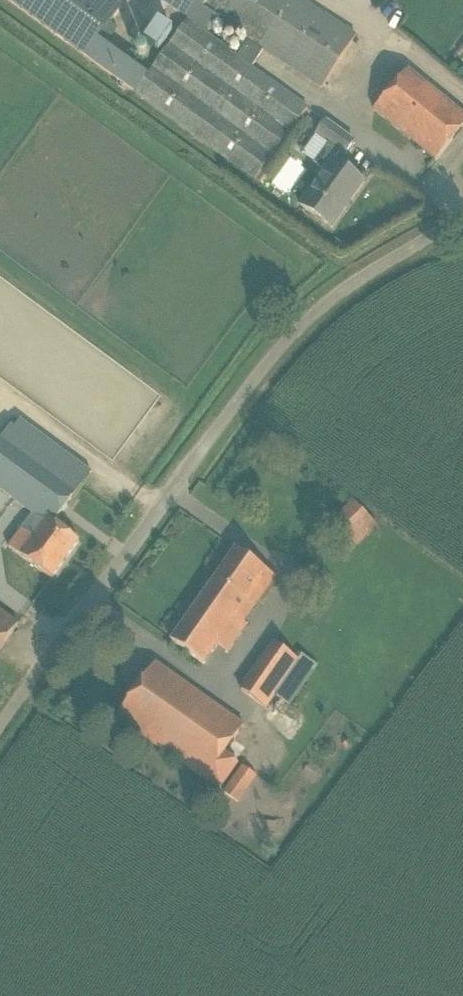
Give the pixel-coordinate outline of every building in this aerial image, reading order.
[(134,94),(146,75),(97,40),(122,6),(113,0),(5,0),(134,94)] [(206,33),(215,20),(248,42),(237,58),(250,67),(261,51),(320,90),(356,35),(303,0),(158,0),(206,33)] [(152,9),(143,22),(156,31),(165,17),(152,9)] [(305,107),(250,67),(237,58),(185,20),(146,75),(134,94),(253,180),(305,107)] [(373,110),(420,147),(435,160),(462,128),(462,114),(454,107),(408,70),(373,110)] [(324,171),(300,204),(310,211),(326,224),(345,197),(350,201),(363,182),(347,170),(333,160),(340,151),(346,156),(356,143),(324,120),(315,133),(328,143),(313,164),(324,171)] [(0,440),(0,490),(28,511),(44,523),(48,518),(54,523),(85,480),(13,427),(11,425),(0,440)] [(79,541),(54,523),(48,518),(44,523),(33,538),(21,529),(8,547),(51,579),(79,541)] [(170,640),(187,652),(203,663),(216,645),(226,652),(247,623),(243,620),(274,576),(252,560),(235,548),(170,640)] [(0,611),(0,648),(18,624),(0,611)] [(274,644),(240,692),(263,708),(273,694),(285,703),(288,699),(309,670),(314,663),(298,651),(293,658),(288,655),(274,644)] [(118,716),(210,781),(221,789),(240,762),(225,752),(244,725),(155,663),(118,716)] [(224,791),(238,801),(257,775),(242,765),(224,791)]
